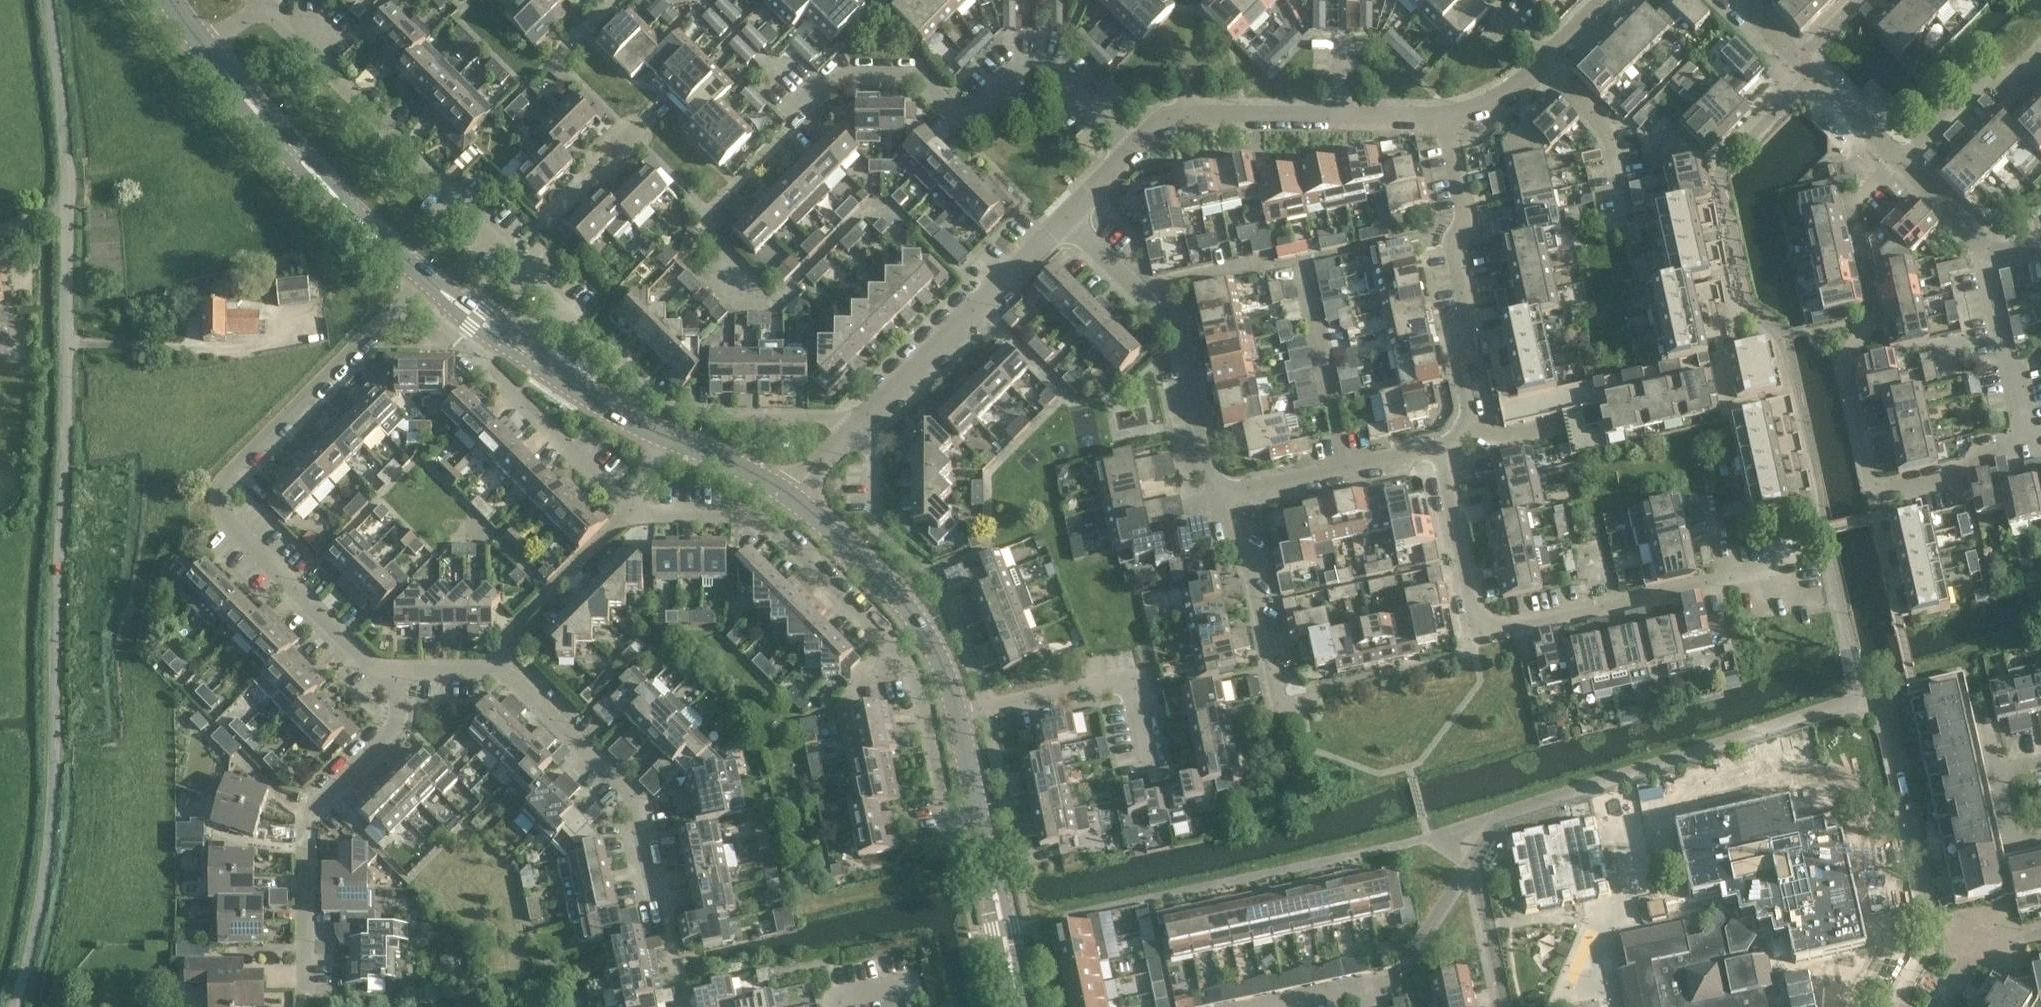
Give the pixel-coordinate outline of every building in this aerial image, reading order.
[(432,2),(439,10),(448,1),(446,0),(433,0),(432,2)] [(558,24),(550,17),(534,0),(525,0),(511,13),(540,42),(558,24)] [(550,17),(558,24),(566,16),(559,8),(566,0),(534,0),(550,17)] [(669,9),(660,0),(652,8),(661,17),(669,9)] [(718,4),(714,8),(722,16),(730,8),(723,0),(721,0),(718,4)] [(779,13),(793,0),(766,0),(779,13)] [(779,13),(794,28),(808,14),(807,13),(820,0),(793,0),(779,13)] [(820,27),(847,0),(820,0),(807,13),(808,14),(820,27)] [(820,27),(835,41),(866,10),(856,0),(847,0),(820,27)] [(939,25),(913,0),(901,0),(891,10),(923,41),(939,25)] [(939,25),(954,10),(944,0),(913,0),(939,25)] [(954,10),(964,0),(944,0),(954,10)] [(1112,10),(1122,0),(1103,0),(1112,10)] [(1128,25),(1153,0),(1122,0),(1112,10),(1128,25)] [(1128,25),(1144,41),(1175,10),(1165,0),(1153,0),(1128,25)] [(1232,41),(1248,26),(1223,0),(1211,0),(1200,10),(1232,41)] [(1248,26),(1263,10),(1253,0),(1223,0),(1248,26)] [(1263,10),(1274,0),(1253,0),(1263,10)] [(1423,11),(1434,0),(1411,0),(1423,11)] [(1423,11),(1439,28),(1467,0),(1434,0),(1423,11)] [(1439,28),(1456,45),(1488,14),(1474,0),(1467,0),(1439,28)] [(1541,12),(1553,0),(1528,0),(1541,12)] [(1654,16),(1668,31),(1681,18),(1695,32),(1709,17),(1692,0),(1670,0),(1654,16)] [(1814,21),(1792,0),(1779,0),(1771,7),(1800,36),(1814,21)] [(1814,21),(1827,8),(1820,0),(1792,0),(1814,21)] [(1915,40),(1935,20),(1915,0),(1898,0),(1893,5),(1907,19),(1901,26),(1915,40)] [(1935,20),(1949,6),(1942,0),(1915,0),(1935,20)] [(1634,37),(1648,51),(1668,31),(1654,16),(1640,2),(1626,17),(1641,31),(1634,37)] [(350,12),(357,21),(366,13),(358,5),(350,12)] [(1001,5),(1002,18),(1014,18),(1014,5),(1001,5)] [(1048,18),(1062,18),(1061,5),(1048,5),(1048,18)] [(1311,18),(1325,18),(1324,5),(1311,5),(1311,18)] [(1347,24),(1359,24),(1359,18),(1359,5),(1347,5),(1347,24)] [(1359,18),(1371,18),(1371,5),(1359,5),(1359,18)] [(1866,5),(1859,13),(1868,22),(1875,14),(1866,5)] [(1872,26),(1900,55),(1915,40),(1901,26),(1907,19),(1893,5),(1872,26)] [(388,46),(409,26),(391,8),(363,37),(371,45),(379,38),(387,46),(388,46)] [(740,17),(730,8),(722,16),(731,25),(740,17)] [(669,9),(661,17),(669,26),(678,17),(669,9)] [(710,12),(708,14),(701,20),(710,29),(718,20),(710,12)] [(628,14),(600,43),(617,60),(645,32),(628,14)] [(1626,17),(1606,37),(1635,65),(1648,51),(1634,37),(1641,31),(1626,17)] [(1014,31),(1014,18),(1002,18),(1002,31),(1014,31)] [(1062,18),(1048,18),(1048,31),(1062,30),(1062,18)] [(1325,18),(1311,18),(1311,30),(1325,30),(1325,18)] [(1359,18),(1359,31),(1371,31),(1371,18),(1359,18)] [(418,50),(425,44),(432,37),(415,20),(409,26),(388,46),(387,46),(380,54),(390,64),(396,71),(404,63),(405,63),(418,50)] [(718,20),(710,29),(719,38),(727,29),(718,20)] [(749,26),(741,34),(749,43),(758,35),(749,26)] [(459,43),(466,35),(458,27),(451,35),(459,43)] [(983,48),(992,39),(983,31),(974,40),(983,48)] [(1091,42),(1089,40),(1080,31),(1072,40),(1082,50),(1091,42)] [(1292,48),(1301,40),(1293,31),(1284,40),(1292,48)] [(1390,31),(1382,40),(1392,51),(1401,42),(1390,31)] [(645,32),(617,60),(635,78),(648,65),(648,64),(662,49),(661,48),(645,32)] [(690,49),(688,47),(675,34),(661,48),(662,49),(648,64),(648,65),(661,77),(690,49)] [(466,35),(459,43),(466,51),(474,43),(466,35)] [(767,44),(758,35),(749,43),(758,52),(767,44)] [(1600,71),(1614,85),(1635,65),(1606,37),(1592,51),(1606,64),(1600,71)] [(798,38),(790,47),(799,56),(807,48),(798,38)] [(728,47),(737,56),(746,48),(737,39),(728,47)] [(974,40),(964,50),(972,59),(983,48),(974,40)] [(1284,40),(1273,51),(1281,59),(1292,48),(1284,40)] [(1082,50),(1092,60),(1101,52),(1091,42),(1082,50)] [(1412,53),(1401,42),(1392,51),(1403,61),(1412,53)] [(1734,71),(1722,84),(1737,99),(1764,71),(1735,43),(1720,58),(1734,71)] [(413,88),(441,60),(425,44),(418,50),(405,63),(404,63),(396,71),(413,88)] [(746,48),(737,56),(746,65),(754,56),(746,48)] [(807,48),(799,56),(808,64),(816,56),(807,48)] [(661,77),(675,91),(703,62),(690,49),(661,77)] [(972,59),(964,50),(951,62),(960,71),(972,59)] [(1281,59),(1273,51),(1262,62),(1271,70),(1281,59)] [(1592,51),(1572,71),(1600,100),(1614,85),(1600,71),(1606,64),(1592,51)] [(1092,60),(1103,71),(1111,62),(1101,52),(1092,60)] [(1403,61),(1413,71),(1421,62),(1412,53),(1403,61)] [(1670,58),(1661,67),(1667,74),(1676,64),(1670,58)] [(413,88),(430,105),(431,106),(458,77),(441,60),(413,88)] [(493,77),(500,70),(492,62),(485,69),(493,77)] [(689,104),(717,76),(703,62),(675,91),(689,104)] [(1680,72),(1687,79),(1696,70),(1689,63),(1680,72)] [(1667,74),(1661,67),(1652,76),(1659,83),(1667,74)] [(500,70),(493,77),(501,85),(508,78),(500,70)] [(1680,72),(1671,81),(1678,88),(1687,79),(1680,72)] [(689,104),(701,117),(702,118),(717,103),(718,104),(731,90),(717,76),(689,104)] [(2032,76),(2025,83),(2032,90),(2040,83),(2032,76)] [(431,106),(430,105),(423,112),(431,121),(440,129),(475,95),(458,77),(431,106)] [(2017,90),(2025,98),(2032,90),(2025,83),(2017,90)] [(2040,83),(2032,90),(2039,96),(2040,99),(2040,84),(2040,83)] [(1722,84),(1708,98),(1736,127),(1750,112),(1737,99),(1722,84)] [(758,97),(749,88),(740,97),(749,105),(758,97)] [(2032,90),(2025,98),(2031,104),(2025,110),(2040,126),(2040,99),(2039,96),(2032,90)] [(1638,91),(1628,100),(1635,106),(1644,97),(1638,91)] [(1536,107),(1564,136),(1579,122),(1550,93),(1536,107)] [(479,139),(472,132),(493,112),(475,95),(440,129),(448,138),(464,154),(479,139)] [(856,135),(880,135),(880,105),(880,95),(864,95),(864,97),(856,97),(856,105),(846,105),(846,121),(856,121),(856,135)] [(1986,113),(1993,105),(1984,96),(1977,104),(1986,113)] [(758,97),(749,105),(758,114),(767,106),(758,97)] [(520,98),(512,105),(520,113),(528,106),(520,98)] [(1708,98),(1694,112),(1723,140),(1736,127),(1708,98)] [(575,99),(558,116),(579,137),(596,120),(600,124),(607,117),(596,106),(589,112),(575,99)] [(1635,106),(1628,100),(1619,109),(1626,116),(1635,106)] [(2006,102),(1998,110),(2005,117),(2013,110),(2006,102)] [(702,118),(701,117),(687,131),(705,149),(734,120),(718,104),(717,103),(702,118)] [(520,113),(512,105),(504,113),(512,121),(520,113)] [(914,105),(880,105),(880,135),(905,135),(905,121),(914,121),(914,105)] [(1640,113),(1647,120),(1655,112),(1648,105),(1640,113)] [(1536,107),(1522,121),(1551,149),(1564,136),(1536,107)] [(1998,110),(1984,124),(1998,138),(1992,145),(2006,159),(2026,139),(2011,124),(2012,123),(2005,117),(1998,110)] [(2040,151),(2040,126),(2025,110),(2012,123),(2011,124),(2026,139),(2039,153),(2040,151)] [(1694,112),(1681,125),(1710,153),(1723,140),(1694,112)] [(1632,121),(1639,128),(1647,120),(1640,113),(1632,121)] [(579,137),(558,116),(540,133),(551,144),(552,143),(562,153),(579,137)] [(752,138),(736,122),(734,120),(705,149),(723,166),(752,138)] [(1501,142),(1505,163),(1544,155),(1551,149),(1522,121),(1501,142)] [(828,139),(819,148),(840,169),(858,152),(829,123),(820,132),(828,139)] [(1950,131),(1959,139),(1966,132),(1958,124),(1950,131)] [(1992,173),(2006,159),(1992,145),(1998,138),(1984,124),(1964,144),(1992,173)] [(1703,160),(1710,153),(1681,125),(1659,147),(1663,168),(1703,160)] [(903,152),(921,169),(942,148),(925,130),(903,152)] [(1950,131),(1943,138),(1952,147),(1959,139),(1950,131)] [(551,144),(534,160),(555,182),(573,164),(562,153),(552,143),(551,144)] [(1964,144),(1950,158),(1979,186),(1992,173),(1964,144)] [(840,169),(819,148),(802,165),(823,186),(840,169)] [(921,169),(938,186),(959,165),(942,148),(921,169)] [(1923,159),(1931,167),(1939,160),(1930,151),(1923,159)] [(1593,163),(1602,161),(1600,152),(1591,154),(1593,163)] [(1378,153),(1358,157),(1366,196),(1385,192),(1386,192),(1386,191),(1380,160),(1378,153)] [(1579,156),(1582,166),(1593,163),(1591,154),(1579,156)] [(1386,191),(1416,184),(1412,164),(1404,166),(1401,155),(1380,160),(1386,191)] [(1549,174),(1544,155),(1505,163),(1510,183),(1549,174)] [(1495,164),(1493,156),(1483,158),(1485,166),(1495,164)] [(1358,157),(1338,161),(1347,207),(1368,202),(1366,196),(1358,157)] [(1254,158),(1233,162),(1241,202),(1260,198),(1261,198),(1257,178),(1258,178),(1254,158)] [(1964,201),(1979,186),(1950,158),(1936,172),(1964,201)] [(646,170),(629,187),(650,208),(667,191),(653,177),(660,170),(649,159),(642,166),(646,170)] [(517,177),(519,180),(512,186),(535,209),(542,202),(538,199),(555,182),(534,160),(517,177)] [(1707,178),(1703,160),(1663,168),(1668,186),(1707,178)] [(1347,207),(1338,161),(1318,165),(1326,205),(1327,211),(1347,207)] [(1241,202),(1233,162),(1212,167),(1221,207),(1241,202)] [(879,174),(879,163),(868,163),(868,174),(879,174)] [(879,163),(879,174),(891,174),(891,163),(879,163)] [(802,165),(785,182),(806,203),(823,186),(802,165)] [(938,186),(955,203),(976,182),(959,165),(938,186)] [(1318,165),(1297,170),(1306,209),(1326,205),(1318,165)] [(1827,168),(1830,181),(1845,178),(1842,165),(1827,168)] [(1212,167),(1192,171),(1201,211),(1221,207),(1212,167)] [(1297,170),(1277,174),(1287,220),(1307,215),(1306,209),(1297,170)] [(1201,211),(1192,171),(1172,175),(1174,183),(1180,213),(1181,215),(1182,215),(1201,211)] [(1489,186),(1502,183),(1500,173),(1487,176),(1489,186)] [(1267,224),(1287,220),(1277,174),(1258,178),(1257,178),(1261,198),(1260,198),(1265,218),(1267,224)] [(1553,193),(1549,174),(1510,183),(1514,202),(1553,193)] [(1845,179),(1847,189),(1858,187),(1855,177),(1845,179)] [(1653,209),(1670,284),(1690,282),(1709,278),(1707,268),(1726,264),(1722,244),(1703,249),(1698,229),(1718,225),(1713,206),(1694,211),(1692,202),(1711,198),(1707,178),(1668,186),(1672,205),(1653,209)] [(1845,179),(1835,181),(1837,190),(1837,191),(1847,189),(1845,179)] [(982,187),(976,182),(955,203),(986,234),(1014,206),(989,180),(982,187)] [(1835,181),(1823,184),(1825,194),(1837,190),(1835,181)] [(785,182),(769,198),(768,199),(789,220),(806,203),(785,182)] [(1150,220),(1180,213),(1174,183),(1151,188),(1153,198),(1145,200),(1150,220)] [(1416,208),(1418,217),(1431,214),(1425,183),(1416,184),(1386,191),(1386,192),(1385,192),(1390,213),(1416,208)] [(1502,183),(1489,186),(1492,196),(1504,193),(1502,183)] [(1638,183),(1628,185),(1630,195),(1640,193),(1638,183)] [(1825,194),(1823,184),(1812,186),(1814,196),(1825,194)] [(629,187),(612,204),(628,221),(633,225),(650,208),(629,187)] [(1798,200),(1802,219),(1841,210),(1837,191),(1837,190),(1825,194),(1814,196),(1798,200)] [(760,207),(752,215),(751,216),(772,237),(789,220),(768,199),(769,198),(761,191),(753,199),(760,207)] [(891,199),(899,206),(906,199),(898,191),(891,199)] [(602,193),(584,211),(605,232),(611,238),(628,221),(612,204),(602,193)] [(1557,211),(1553,193),(1514,202),(1518,220),(1557,211)] [(1640,193),(1630,195),(1632,205),(1642,203),(1640,193)] [(851,198),(843,207),(850,214),(858,206),(851,198)] [(1909,199),(1895,213),(1924,241),(1938,227),(1909,199)] [(751,216),(752,215),(744,207),(736,216),(743,224),(734,233),(755,254),(772,237),(751,216)] [(834,215),(842,222),(850,214),(843,207),(834,215)] [(952,207),(942,218),(957,233),(968,222),(952,207)] [(1802,219),(1806,238),(1845,229),(1841,210),(1802,219)] [(574,235),(588,249),(605,232),(584,211),(567,227),(563,223),(556,230),(567,242),(574,235)] [(1561,231),(1557,211),(1518,220),(1522,238),(1522,239),(1542,234),(1543,235),(1554,232),(1561,231)] [(1510,221),(1508,212),(1496,214),(1498,224),(1510,221)] [(1141,222),(1148,253),(1162,250),(1160,241),(1186,236),(1182,215),(1181,215),(1180,213),(1150,220),(1141,222)] [(1924,241),(1895,213),(1882,227),(1910,255),(1924,241)] [(1431,214),(1418,217),(1420,227),(1433,224),(1431,214)] [(924,217),(916,224),(924,232),(932,225),(924,217)] [(706,231),(698,221),(687,232),(696,241),(706,231)] [(881,221),(873,227),(873,228),(880,236),(888,228),(881,221)] [(1510,221),(1498,224),(1500,233),(1512,231),(1510,221)] [(1626,226),(1628,236),(1638,233),(1636,223),(1626,226)] [(932,225),(924,232),(932,241),(939,247),(946,239),(932,225)] [(1257,225),(1247,228),(1250,241),(1257,239),(1260,236),(1257,225)] [(1386,226),(1372,229),(1374,240),(1388,237),(1386,226)] [(1866,242),(1873,272),(1912,263),(1910,255),(1882,227),(1866,242)] [(1243,243),(1250,241),(1247,228),(1236,230),(1239,241),(1243,243)] [(863,236),(855,229),(848,237),(855,244),(863,236)] [(1374,240),(1372,229),(1358,232),(1361,243),(1374,240)] [(1806,238),(1811,257),(1850,248),(1845,229),(1806,238)] [(817,232),(809,240),(817,247),(824,240),(817,232)] [(1495,255),(1497,264),(1508,262),(1546,253),(1558,250),(1554,232),(1543,235),(1542,234),(1522,239),(1522,238),(1503,242),(1505,253),(1495,255)] [(1638,233),(1628,236),(1631,246),(1641,243),(1638,233)] [(1217,235),(1207,237),(1210,250),(1217,249),(1220,245),(1217,235)] [(1333,238),(1335,249),(1349,246),(1346,235),(1333,238)] [(848,237),(840,245),(847,252),(855,244),(848,237)] [(1203,252),(1210,250),(1207,237),(1196,239),(1199,250),(1203,252)] [(1319,241),(1321,252),(1335,249),(1333,238),(1319,241)] [(802,248),(809,255),(817,247),(809,240),(802,248)] [(647,258),(655,250),(647,242),(639,250),(647,258)] [(1370,251),(1375,272),(1414,264),(1410,243),(1370,251)] [(673,244),(665,252),(673,260),(681,252),(673,244)] [(1293,247),(1295,257),(1309,254),(1306,244),(1293,247)] [(1279,250),(1281,260),(1295,257),(1293,247),(1279,250)] [(1811,257),(1815,276),(1854,267),(1850,248),(1811,257)] [(1162,250),(1148,253),(1150,263),(1164,260),(1162,250)] [(665,252),(662,256),(657,260),(665,268),(673,260),(665,252)] [(1550,271),(1546,253),(1508,262),(1512,281),(1550,271)] [(1485,256),(1488,267),(1497,264),(1495,255),(1495,254),(1485,256)] [(917,299),(916,300),(923,307),(932,298),(924,291),(933,282),(937,286),(948,276),(930,258),(903,257),(903,274),(902,285),(917,299)] [(1645,261),(1635,263),(1637,273),(1647,271),(1645,261)] [(1956,263),(1959,273),(1969,271),(1967,261),(1956,263)] [(814,271),(821,278),(828,271),(822,263),(814,271)] [(1916,282),(1912,263),(1873,272),(1877,291),(1916,282)] [(1946,265),(1948,275),(1959,273),(1956,263),(1946,265)] [(1414,264),(1375,272),(1379,293),(1419,284),(1414,264)] [(1490,275),(1499,273),(1497,264),(1488,267),(1490,275)] [(2040,284),(2040,264),(2029,266),(2033,286),(2040,284)] [(1948,275),(1946,265),(1936,268),(1938,277),(1948,275)] [(775,274),(783,282),(790,274),(783,266),(775,274)] [(1035,288),(1052,305),(1073,285),(1055,267),(1035,288)] [(1819,295),(1858,286),(1854,267),(1815,276),(1819,295)] [(1329,274),(1330,282),(1344,279),(1342,269),(1332,271),(1329,274)] [(814,271),(806,279),(813,286),(821,278),(814,271)] [(1550,271),(1512,281),(1516,299),(1555,290),(1550,271)] [(1647,271),(1637,273),(1639,283),(1649,281),(1647,271)] [(2009,271),(1999,273),(2003,293),(2013,291),(2009,271)] [(685,288),(693,281),(685,273),(677,280),(685,288)] [(886,274),(886,291),(886,302),(900,317),(907,325),(916,316),(908,308),(916,300),(917,299),(902,285),(903,274),(886,274)] [(1948,275),(1938,277),(1940,288),(1951,285),(1948,275)] [(311,300),(322,299),(320,276),(308,277),(308,279),(277,282),(279,301),(311,297),(311,300)] [(1332,290),(1335,292),(1346,290),(1344,279),(1330,282),(1332,290)] [(685,288),(693,297),(701,289),(693,281),(685,288)] [(1234,281),(1194,290),(1198,311),(1238,302),(1234,281)] [(1269,285),(1271,295),(1284,292),(1282,285),(1279,282),(1269,285)] [(1541,315),(1520,319),(1501,323),(1503,333),(1474,339),(1479,359),(1508,352),(1512,370),(1488,375),(1493,395),(1496,394),(1498,404),(1499,403),(1505,429),(1561,417),(1571,458),(1729,421),(1751,517),(1746,519),(1743,524),(1745,529),(1748,533),(1754,533),(1803,524),(1801,514),(1791,516),(1787,498),(1811,493),(1807,473),(1783,479),(1779,461),(1803,456),(1798,436),(1774,441),(1770,423),(1794,418),(1790,398),(1766,404),(1756,412),(1747,414),(1744,401),(1777,394),(1767,345),(1708,357),(1706,348),(1729,342),(1724,323),(1701,328),(1697,310),(1726,303),(1722,284),(1693,290),(1690,282),(1670,284),(1651,288),(1669,367),(1558,391),(1541,315)] [(1921,301),(1916,282),(1877,291),(1881,310),(1921,301)] [(1419,284),(1379,293),(1383,313),(1423,304),(1419,284)] [(1052,305),(1069,322),(1090,302),(1073,285),(1052,305)] [(1842,309),(1852,307),(1862,305),(1858,286),(1819,295),(1823,314),(1829,313),(1831,322),(1844,319),(1842,309)] [(1290,299),(1297,297),(1296,290),(1288,291),(1290,299)] [(1516,299),(1520,319),(1541,315),(1559,311),(1555,290),(1516,299)] [(886,302),(886,291),(869,291),(869,309),(869,319),(884,333),(883,334),(890,342),(899,333),(891,326),(900,317),(886,302)] [(1506,301),(1504,291),(1495,293),(1497,304),(1506,301)] [(2003,293),(2006,304),(2016,301),(2013,291),(2003,293)] [(631,304),(626,309),(619,316),(636,333),(648,320),(649,309),(648,309),(648,292),(630,292),(631,304)] [(1284,292),(1271,295),(1273,306),(1283,304),(1285,300),(1284,292)] [(703,306),(711,313),(718,306),(710,298),(703,306)] [(807,306),(799,298),(788,310),(792,315),(797,315),(807,306)] [(1090,302),(1069,322),(1086,340),(1107,318),(1108,319),(1115,312),(1104,301),(1097,308),(1090,302)] [(1506,301),(1497,304),(1500,314),(1509,312),(1506,301)] [(1881,310),(1886,328),(1925,319),(1921,301),(1881,310)] [(1198,311),(1203,331),(1243,322),(1238,302),(1198,311)] [(1944,305),(1947,315),(1957,313),(1955,303),(1944,305)] [(1423,304),(1383,313),(1388,333),(1428,324),(1423,304)] [(225,335),(258,335),(258,313),(227,313),(227,305),(204,305),(203,342),(225,342),(225,335)] [(1865,315),(1862,305),(1852,307),(1855,317),(1865,315)] [(1844,319),(1855,317),(1852,307),(1842,309),(1844,319)] [(666,308),(649,309),(648,320),(636,333),(653,351),(666,338),(666,326),(666,308)] [(852,308),(853,326),(853,338),(866,351),(873,359),(882,350),(874,343),(883,334),(884,333),(869,319),(869,309),(852,308)] [(1338,315),(1339,322),(1353,319),(1350,309),(1340,311),(1338,315)] [(1018,321),(1010,313),(1002,322),(1010,329),(1018,321)] [(1957,313),(1947,315),(1949,325),(1959,322),(1957,313)] [(759,316),(747,315),(747,327),(759,327),(759,316)] [(759,316),(759,327),(770,327),(770,316),(759,316)] [(795,316),(783,316),(783,327),(794,327),(795,316)] [(2020,317),(2009,320),(2011,330),(2022,328),(2020,317)] [(1086,340),(1103,357),(1124,336),(1125,337),(1133,329),(1124,320),(1116,328),(1108,319),(1107,318),(1086,340)] [(1341,330),(1344,332),(1355,330),(1353,319),(1339,322),(1341,330)] [(1925,319),(1886,328),(1890,348),(1929,339),(1925,319)] [(1207,351),(1247,342),(1243,322),(1203,331),(1207,351)] [(1292,332),(1291,325),(1288,323),(1277,325),(1279,335),(1292,332)] [(1428,324),(1388,333),(1392,353),(1432,344),(1428,324)] [(682,326),(666,326),(666,338),(653,351),(670,367),(682,355),(683,343),(683,334),(682,326)] [(849,368),(848,368),(856,376),(865,367),(857,360),(866,351),(853,338),(853,326),(836,326),(836,343),(836,354),(849,368)] [(2011,330),(2014,340),(2024,338),(2022,328),(2011,330)] [(1292,332),(1279,335),(1282,346),(1292,343),(1294,340),(1292,332)] [(700,334),(683,334),(683,343),(682,355),(670,367),(687,385),(699,374),(700,372),(700,358),(700,334)] [(1124,336),(1103,357),(1121,375),(1150,346),(1141,337),(1133,345),(1125,337),(1124,336)] [(1036,355),(1044,347),(1036,340),(1028,348),(1036,355)] [(1207,351),(1212,371),(1251,362),(1247,342),(1207,351)] [(771,385),(783,385),(784,385),(783,343),(759,343),(759,355),(759,385),(758,385),(758,396),(771,396),(771,385)] [(784,385),(783,385),(783,396),(795,396),(795,385),(808,384),(808,379),(808,358),(808,343),(783,343),(784,385)] [(841,376),(848,368),(849,368),(836,354),(836,343),(819,343),(819,359),(808,358),(808,379),(811,379),(826,394),(843,378),(841,376)] [(1011,389),(1028,371),(1000,343),(989,354),(996,361),(990,368),(1011,389)] [(1392,353),(1397,373),(1436,365),(1432,344),(1392,353)] [(1052,355),(1044,347),(1036,355),(1044,363),(1052,355)] [(1346,355),(1348,362),(1361,360),(1359,349),(1348,351),(1346,355)] [(1934,367),(1931,354),(1919,357),(1922,370),(1934,367)] [(711,358),(700,358),(700,372),(699,374),(703,379),(711,379),(711,396),(723,396),(723,385),(735,385),(736,385),(736,355),(711,355),(711,358)] [(759,355),(736,355),(736,385),(735,385),(735,396),(747,396),(747,385),(758,385),(759,385),(759,355)] [(458,371),(455,371),(455,356),(428,356),(428,359),(421,359),(421,366),(421,396),(445,396),(445,400),(451,406),(464,392),(472,385),(458,371)] [(1854,364),(1859,384),(1898,375),(1894,356),(1854,364)] [(1361,360),(1348,362),(1349,369),(1353,372),(1364,370),(1361,360)] [(1251,362),(1212,371),(1216,391),(1256,382),(1251,362)] [(1301,372),(1300,366),(1296,363),(1286,365),(1288,376),(1301,372)] [(1441,385),(1436,365),(1397,373),(1401,393),(1401,394),(1403,393),(1433,386),(1441,385)] [(421,396),(421,366),(386,366),(386,382),(396,382),(396,396),(421,396)] [(1925,383),(1937,380),(1934,367),(1922,370),(1925,383)] [(973,384),(994,406),(1011,389),(990,368),(973,384)] [(1301,372),(1288,376),(1290,386),(1300,384),(1302,379),(1301,372)] [(1062,382),(1070,389),(1078,381),(1070,374),(1062,382)] [(1898,375),(1859,384),(1863,403),(1882,399),(1881,398),(1902,394),(1902,393),(1898,375)] [(962,396),(956,402),(977,423),(994,406),(973,384),(966,377),(955,389),(962,396)] [(1086,389),(1078,381),(1070,389),(1078,397),(1086,389)] [(1216,391),(1221,411),(1260,402),(1256,382),(1216,391)] [(380,430),(387,437),(405,420),(398,413),(398,412),(377,392),(370,385),(359,396),(366,403),(359,409),(380,430)] [(1438,408),(1433,386),(1403,393),(1409,424),(1429,419),(1428,411),(1438,408)] [(1370,399),(1368,389),(1356,391),(1354,394),(1356,402),(1370,399)] [(1881,398),(1882,399),(1886,417),(1925,408),(1920,389),(1902,393),(1902,394),(1881,398)] [(464,392),(451,406),(443,413),(461,430),(482,409),(489,402),(478,391),(471,398),(464,392)] [(1056,399),(1048,391),(1040,399),(1048,407),(1056,399)] [(1376,425),(1379,439),(1411,432),(1409,424),(1403,393),(1401,394),(1401,393),(1380,397),(1386,423),(1376,425)] [(1267,401),(1260,402),(1221,411),(1225,431),(1232,430),(1263,423),(1265,422),(1264,422),(1271,420),(1267,401)] [(939,418),(958,437),(960,440),(977,423),(956,402),(939,418)] [(1316,403),(1307,405),(1304,402),(1294,405),(1297,415),(1317,410),(1316,403)] [(1925,408),(1886,417),(1890,436),(1929,427),(1925,408)] [(364,447),(380,430),(359,409),(342,426),(364,447)] [(461,430),(478,447),(499,426),(482,409),(461,430)] [(1877,419),(1875,409),(1865,411),(1867,421),(1877,419)] [(1292,416),(1271,420),(1264,422),(1265,422),(1263,423),(1270,454),(1271,462),(1303,455),(1300,442),(1291,443),(1288,430),(1295,429),(1292,416)] [(939,418),(931,426),(913,427),(913,450),(913,452),(930,452),(939,460),(940,459),(952,447),(950,445),(958,437),(939,418)] [(1021,418),(1013,426),(1021,434),(1029,426),(1021,418)] [(330,438),(325,443),(347,464),(364,447),(342,426),(335,419),(323,430),(330,438)] [(1877,419),(1867,421),(1869,432),(1880,429),(1877,419)] [(420,434),(420,423),(408,423),(408,434),(420,434)] [(420,423),(420,434),(431,434),(431,423),(420,423)] [(1270,454),(1263,423),(1232,430),(1237,452),(1248,450),(1250,458),(1270,454)] [(1367,427),(1370,440),(1379,439),(1376,425),(1367,427)] [(499,426),(478,447),(495,464),(515,443),(499,426)] [(1021,434),(1013,426),(1006,433),(1013,441),(1021,434)] [(1929,427),(1890,436),(1894,455),(1933,446),(1929,427)] [(420,434),(408,434),(408,445),(420,445),(420,434)] [(1309,440),(1300,442),(1303,455),(1312,453),(1309,440)] [(347,464),(325,443),(308,460),(330,481),(347,464)] [(495,464),(511,481),(532,460),(515,443),(495,464)] [(1885,457),(1883,446),(1873,449),(1875,459),(1885,457)] [(1933,446),(1894,455),(1898,474),(1937,465),(1933,446)] [(913,452),(913,450),(903,451),(903,463),(913,463),(913,474),(913,475),(931,475),(940,484),(940,483),(952,471),(940,459),(939,460),(930,452),(913,452)] [(300,468),(292,477),(313,498),(330,481),(308,460),(301,452),(293,460),(300,468)] [(987,468),(995,460),(987,452),(979,459),(987,468)] [(1096,467),(1100,489),(1119,485),(1118,478),(1154,470),(1152,460),(1135,464),(1133,452),(1113,456),(1115,463),(1096,467)] [(1476,477),(1494,473),(1496,482),(1536,473),(1532,453),(1473,467),(1476,477)] [(1885,457),(1875,459),(1878,469),(1888,467),(1885,457)] [(1994,460),(1996,470),(1997,470),(2007,468),(2005,457),(1994,460)] [(511,481),(528,498),(549,477),(532,460),(511,481)] [(393,462),(385,470),(393,478),(401,470),(393,462)] [(2026,475),(2036,472),(2034,462),(2023,464),(2026,475)] [(437,472),(445,480),(453,472),(445,464),(437,472)] [(1066,466),(1054,468),(1057,479),(1064,477),(1068,473),(1066,466)] [(1997,470),(1999,481),(2009,478),(2007,468),(1997,470)] [(274,494),(277,497),(268,506),(286,523),(294,515),(295,515),(313,498),(292,477),(284,469),(276,477),(283,485),(274,494)] [(393,478),(385,470),(377,478),(386,486),(393,478)] [(1156,481),(1154,470),(1118,478),(1119,485),(1100,489),(1105,510),(1124,506),(1122,499),(1142,495),(1140,484),(1156,481)] [(2001,489),(1999,481),(1997,470),(1996,470),(1967,476),(1976,515),(2004,509),(2005,509),(2001,489)] [(453,472),(445,480),(453,487),(460,479),(453,472)] [(1536,473),(1496,482),(1500,501),(1541,492),(1536,473)] [(913,475),(913,474),(903,474),(903,487),(913,487),(913,498),(913,499),(931,499),(939,508),(940,507),(952,495),(940,483),(940,484),(931,475),(913,475)] [(528,498),(545,515),(566,494),(567,495),(575,487),(566,478),(558,486),(549,477),(528,498)] [(2038,480),(2019,485),(2028,524),(2040,521),(2040,494),(2038,480)] [(983,495),(983,484),(972,484),(972,495),(983,495)] [(2028,524),(2019,485),(2001,489),(2005,509),(2004,509),(2008,528),(2028,524)] [(545,515),(562,532),(583,511),(584,512),(592,504),(575,487),(567,495),(566,494),(545,515)] [(1393,529),(1386,499),(1385,490),(1364,495),(1373,534),(1391,530),(1393,530),(1393,529)] [(1541,492),(1500,501),(1504,520),(1525,516),(1526,516),(1545,512),(1541,492)] [(1386,499),(1393,529),(1423,523),(1418,500),(1408,502),(1406,494),(1386,499)] [(1482,506),(1492,503),(1490,494),(1480,496),(1482,506)] [(983,495),(972,495),(972,506),(984,506),(983,495)] [(1069,495),(1060,497),(1062,506),(1068,505),(1071,501),(1069,495)] [(1126,520),(1163,512),(1161,502),(1144,506),(1142,495),(1122,499),(1124,506),(1105,510),(1109,531),(1128,527),(1126,520)] [(1364,495),(1343,499),(1352,539),(1373,534),(1364,495)] [(359,496),(351,504),(359,512),(367,504),(359,496)] [(478,497),(471,505),(478,513),(486,505),(478,497)] [(913,499),(913,498),(903,499),(903,511),(913,511),(913,524),(929,524),(929,538),(940,549),(961,528),(940,507),(939,508),(931,499),(913,499)] [(1352,539),(1343,499),(1323,503),(1331,543),(1352,539)] [(1644,529),(1685,520),(1680,501),(1640,510),(1644,529)] [(1304,516),(1310,547),(1311,548),(1312,547),(1331,543),(1323,503),(1302,508),(1304,516)] [(1492,503),(1482,506),(1484,515),(1494,513),(1492,503)] [(359,512),(351,504),(343,512),(352,521),(359,512)] [(494,513),(486,505),(478,513),(486,521),(494,513)] [(389,514),(381,507),(374,514),(381,521),(389,514)] [(1692,519),(1702,517),(1699,507),(1690,510),(1692,519)] [(583,511),(562,532),(580,549),(608,521),(600,512),(592,520),(584,512),(583,511)] [(1128,527),(1109,531),(1114,553),(1132,549),(1133,549),(1131,541),(1151,537),(1149,526),(1165,523),(1163,512),(1126,520),(1128,527)] [(1928,514),(1889,523),(1911,619),(1950,610),(1928,514)] [(1280,553),(1310,547),(1304,516),(1284,520),(1286,528),(1275,531),(1280,553)] [(1485,524),(1490,543),(1529,534),(1526,516),(1525,516),(1504,520),(1485,524)] [(1956,518),(1959,529),(1969,526),(1967,516),(1956,518)] [(1565,527),(1563,517),(1553,519),(1555,529),(1565,527)] [(1702,517),(1692,519),(1694,529),(1704,527),(1702,517)] [(1685,520),(1644,529),(1648,548),(1689,539),(1685,520)] [(1422,546),(1424,556),(1437,553),(1431,521),(1423,523),(1393,529),(1393,530),(1391,530),(1396,552),(1422,546)] [(1182,571),(1180,562),(1194,558),(1193,551),(1212,547),(1207,525),(1187,529),(1189,537),(1170,540),(1175,563),(1168,564),(1170,574),(1182,571)] [(1972,537),(1969,526),(1959,529),(1961,539),(1972,537)] [(1565,527),(1555,529),(1558,539),(1567,537),(1565,527)] [(1074,528),(1067,529),(1069,539),(1076,537),(1074,528)] [(1814,529),(1804,531),(1806,542),(1816,539),(1815,536),(1814,529)] [(338,572),(344,578),(366,557),(373,549),(356,532),(320,568),(331,580),(338,572)] [(415,540),(407,532),(400,540),(408,547),(415,540)] [(512,532),(504,539),(512,547),(520,540),(512,532)] [(303,541),(310,547),(317,539),(311,533),(303,541)] [(1490,543),(1494,562),(1534,553),(1529,534),(1490,543)] [(1873,537),(1875,547),(1885,545),(1882,535),(1873,537)] [(1042,536),(1034,539),(1038,549),(1046,546),(1042,536)] [(982,547),(978,537),(968,540),(972,551),(982,547)] [(1152,543),(1151,537),(1131,541),(1133,549),(1132,549),(1136,564),(1155,560),(1156,566),(1168,564),(1175,563),(1170,540),(1152,543)] [(310,547),(318,555),(325,547),(317,539),(310,547)] [(1643,569),(1693,557),(1689,539),(1648,548),(1639,550),(1643,569)] [(415,540),(408,547),(416,555),(423,548),(415,540)] [(528,548),(520,540),(512,547),(520,555),(528,548)] [(676,551),(679,551),(679,540),(667,540),(667,551),(654,551),(654,557),(654,577),(654,581),(677,581),(676,551)] [(677,581),(701,581),(701,551),(703,551),(703,540),(691,540),(691,551),(679,551),(676,551),(677,581)] [(727,578),(727,557),(727,540),(703,540),(703,551),(701,551),(701,581),(727,581),(727,578)] [(1710,555),(1708,545),(1698,548),(1700,557),(1710,555)] [(1887,556),(1885,545),(1875,547),(1877,558),(1887,556)] [(464,546),(452,547),(452,557),(464,557),(464,546)] [(464,546),(464,557),(475,557),(475,546),(464,546)] [(1273,555),(1279,586),(1293,583),(1291,574),(1317,568),(1312,547),(1311,548),(1310,547),(1280,553),(1273,555)] [(1534,553),(1494,562),(1498,581),(1538,572),(1550,569),(1545,550),(1534,553)] [(631,551),(613,568),(612,569),(624,582),(625,593),(627,593),(643,593),(643,577),(654,577),(654,557),(647,557),(641,562),(631,551)] [(734,557),(727,557),(727,578),(738,578),(738,593),(755,593),(755,581),(768,568),(750,551),(739,562),(734,557)] [(1079,552),(1072,553),(1074,561),(1081,559),(1079,552)] [(966,573),(963,567),(963,566),(944,573),(953,595),(970,588),(972,594),(991,586),(988,580),(1006,573),(999,553),(992,555),(980,560),(983,566),(966,573)] [(1439,562),(1437,553),(1424,556),(1426,565),(1439,562)] [(1965,555),(1967,566),(1978,563),(1975,553),(1965,555)] [(1574,564),(1571,554),(1562,556),(1564,566),(1574,564)] [(1710,555),(1700,557),(1702,566),(1712,564),(1710,555)] [(355,600),(382,573),(366,557),(344,578),(336,585),(345,594),(347,592),(355,600)] [(1645,589),(1657,586),(1697,577),(1693,557),(1643,569),(1641,569),(1645,589)] [(605,577),(596,585),(595,586),(608,598),(608,610),(610,610),(627,610),(627,593),(625,593),(624,582),(612,569),(613,568),(606,561),(597,569),(605,577)] [(1390,561),(1377,564),(1379,575),(1392,572),(1390,561)] [(186,585),(203,601),(224,580),(207,563),(193,577),(186,570),(174,581),(182,589),(186,585)] [(1980,573),(1978,563),(1967,566),(1970,576),(1980,573)] [(1366,578),(1379,575),(1377,564),(1363,567),(1366,578)] [(1574,564),(1564,566),(1566,576),(1576,575),(1574,564)] [(539,574),(546,582),(554,574),(546,566),(539,574)] [(773,598),(785,586),(768,568),(755,581),(755,593),(755,610),(772,611),(773,611),(773,598)] [(1440,568),(1427,571),(1429,581),(1442,578),(1440,568)] [(1351,570),(1337,573),(1339,583),(1353,580),(1351,570)] [(525,579),(518,571),(510,579),(517,587),(525,579)] [(1182,571),(1170,574),(1172,583),(1184,581),(1182,571)] [(1495,580),(1493,571),(1483,573),(1485,582),(1495,580)] [(1502,600),(1506,599),(1542,591),(1538,572),(1498,581),(1502,600)] [(1881,575),(1884,585),(1893,583),(1891,572),(1881,575)] [(383,608),(398,594),(400,591),(382,573),(355,600),(353,602),(362,611),(370,603),(379,612),(383,608)] [(977,604),(961,610),(965,620),(999,606),(996,599),(1014,592),(1006,573),(988,580),(991,586),(972,594),(977,604)] [(1326,586),(1339,583),(1337,573),(1323,576),(1326,586)] [(588,594),(580,602),(579,603),(591,615),(591,627),(593,627),(610,627),(610,610),(608,610),(608,598),(595,586),(596,585),(589,578),(580,586),(588,594)] [(1394,578),(1380,580),(1383,591),(1396,588),(1394,578)] [(1442,578),(1429,581),(1431,590),(1405,595),(1409,616),(1411,616),(1442,610),(1449,609),(1442,578)] [(224,580),(203,601),(194,610),(211,627),(220,618),(241,597),(224,580)] [(1219,580),(1198,584),(1200,591),(1182,595),(1186,616),(1205,612),(1203,605),(1240,598),(1237,588),(1221,591),(1219,580)] [(1369,594),(1383,591),(1380,580),(1367,583),(1369,594)] [(1293,583),(1279,586),(1281,595),(1295,593),(1293,583)] [(1896,593),(1893,583),(1884,585),(1886,595),(1896,593)] [(420,609),(420,629),(420,640),(432,640),(432,629),(444,629),(444,609),(458,596),(446,584),(440,584),(440,590),(428,602),(420,609)] [(802,603),(785,586),(773,598),(773,611),(772,611),(772,627),(789,627),(789,615),(802,603)] [(1354,586),(1340,589),(1343,600),(1356,597),(1354,586)] [(965,620),(969,630),(984,624),(988,634),(1006,626),(1004,620),(1022,613),(1034,608),(1026,588),(1014,592),(996,599),(999,606),(965,620)] [(1329,603),(1343,600),(1340,589),(1327,592),(1329,603)] [(398,594),(383,608),(389,613),(396,613),(396,629),(420,629),(420,609),(428,602),(417,590),(406,601),(398,594)] [(444,609),(444,629),(444,640),(456,640),(456,629),(468,629),(468,610),(476,601),(464,590),(458,596),(444,609)] [(480,629),(493,629),(493,611),(502,603),(488,590),(476,601),(468,610),(468,629),(468,639),(480,639),(480,629)] [(1984,592),(1974,594),(1976,604),(1987,602),(1984,592)] [(571,610),(563,619),(561,620),(574,633),(574,644),(576,644),(593,644),(593,627),(591,627),(591,615),(579,603),(580,602),(572,594),(563,603),(571,610)] [(809,596),(802,603),(789,615),(789,627),(789,644),(805,644),(806,644),(806,632),(819,619),(826,612),(809,596)] [(220,618),(237,635),(258,614),(241,597),(220,618)] [(1683,620),(1674,622),(1679,643),(1680,643),(1682,654),(1711,648),(1711,646),(1722,644),(1717,623),(1707,625),(1700,597),(1679,602),(1683,620)] [(1205,612),(1186,616),(1191,637),(1209,633),(1208,626),(1228,622),(1225,612),(1242,608),(1240,598),(1203,605),(1205,612)] [(1285,611),(1298,609),(1296,598),(1282,601),(1285,611)] [(258,614),(237,635),(254,653),(275,631),(282,624),(265,607),(258,614)] [(1155,608),(1145,610),(1148,622),(1158,620),(1155,608)] [(1291,642),(1299,641),(1329,634),(1329,633),(1330,633),(1326,612),(1300,617),(1298,609),(1285,611),(1291,642)] [(1411,616),(1417,647),(1437,643),(1436,635),(1446,633),(1442,610),(1411,616)] [(1646,622),(1643,610),(1633,612),(1636,624),(1646,622)] [(1899,610),(1890,612),(1892,622),(1902,620),(1899,610)] [(576,661),(576,644),(574,644),(574,633),(561,620),(563,619),(555,611),(546,620),(554,628),(545,636),(557,649),(557,661),(576,661)] [(1633,612),(1624,614),(1626,626),(1636,624),(1633,612)] [(666,625),(677,624),(677,613),(666,613),(666,625)] [(702,624),(702,613),(690,613),(691,624),(702,624)] [(714,613),(702,613),(702,624),(714,624),(714,613)] [(992,644),(977,651),(980,660),(1015,647),(1012,640),(1030,633),(1022,613),(1004,620),(1006,626),(988,634),(992,644)] [(1411,616),(1409,616),(1390,620),(1399,660),(1419,656),(1417,647),(1411,616)] [(1609,630),(1606,618),(1596,621),(1599,632),(1609,630)] [(805,671),(822,671),(822,661),(823,661),(823,650),(836,637),(819,619),(806,632),(806,644),(805,644),(805,671)] [(1390,620),(1370,624),(1378,664),(1399,660),(1390,620)] [(1599,632),(1596,621),(1586,623),(1589,634),(1599,632)] [(1209,633),(1191,637),(1195,658),(1214,654),(1212,647),(1249,640),(1246,630),(1230,633),(1228,622),(1208,626),(1209,633)] [(1674,622),(1661,625),(1656,626),(1666,666),(1668,677),(1686,673),(1682,654),(1680,643),(1679,643),(1674,622)] [(1358,668),(1378,664),(1370,624),(1349,629),(1358,668)] [(1656,626),(1638,631),(1647,670),(1666,666),(1656,626)] [(1562,628),(1552,630),(1554,642),(1564,640),(1562,628)] [(1329,633),(1329,634),(1336,665),(1337,673),(1358,668),(1349,629),(1330,633),(1329,633)] [(292,648),(275,631),(254,653),(271,669),(285,656),(292,648)] [(735,631),(727,638),(735,646),(743,639),(735,631)] [(1529,636),(1536,664),(1526,667),(1530,687),(1541,685),(1539,675),(1567,669),(1568,669),(1563,647),(1556,649),(1551,631),(1529,636)] [(1647,670),(1638,631),(1619,635),(1631,686),(1649,682),(1647,670)] [(1015,647),(980,660),(984,670),(1000,664),(1004,675),(1023,668),(1020,661),(1038,654),(1030,633),(1012,640),(1015,647)] [(1336,665),(1329,634),(1299,641),(1303,663),(1314,661),(1316,669),(1336,665)] [(1631,686),(1619,635),(1600,639),(1612,690),(1631,686)] [(822,678),(841,678),(846,683),(852,683),(852,670),(861,661),(836,637),(823,650),(823,661),(822,661),(822,671),(822,678)] [(1600,639),(1598,639),(1581,643),(1591,682),(1593,694),(1612,690),(1600,639)] [(1214,654),(1195,658),(1200,680),(1219,676),(1218,669),(1237,665),(1234,654),(1251,650),(1249,640),(1212,647),(1214,654)] [(638,641),(630,648),(638,657),(646,649),(638,641)] [(672,653),(661,642),(654,650),(665,660),(672,653)] [(1581,643),(1563,647),(1568,669),(1567,669),(1571,687),(1591,682),(1581,643)] [(638,657),(630,648),(622,656),(630,665),(638,657)] [(162,660),(169,668),(176,660),(169,653),(162,660)] [(752,663),(760,671),(767,663),(759,655),(752,663)] [(256,684),(273,701),(309,666),(300,657),(293,665),(285,656),(271,669),(256,684)] [(176,660),(169,668),(177,675),(184,668),(176,660)] [(775,671),(767,663),(760,671),(768,679),(775,671)] [(309,666),(273,701),(289,718),(310,698),(326,683),(309,666)] [(2039,712),(2031,679),(2029,668),(2008,673),(2011,684),(2019,721),(2029,719),(2028,715),(2039,712)] [(622,715),(627,719),(641,706),(636,701),(650,686),(634,670),(620,685),(625,690),(612,703),(607,697),(592,712),(609,728),(622,715)] [(597,681),(605,689),(613,682),(605,674),(597,681)] [(1955,905),(1991,897),(1992,902),(2014,898),(2018,915),(2040,910),(2040,858),(1997,867),(1967,730),(1975,728),(1963,675),(1913,687),(1914,692),(1908,693),(1931,797),(1955,905)] [(2031,679),(2039,712),(2040,712),(2040,677),(2031,679)] [(2011,684),(1990,689),(1997,722),(2008,719),(2009,724),(2019,721),(2011,684)] [(1221,685),(1201,689),(1164,697),(1168,719),(1187,716),(1189,722),(1208,718),(1207,711),(1226,707),(1221,685)] [(196,694),(203,702),(211,694),(203,686),(196,694)] [(641,706),(627,719),(635,727),(623,739),(630,747),(656,721),(651,716),(665,702),(650,686),(636,701),(641,706)] [(588,706),(596,698),(588,690),(580,698),(588,706)] [(786,697),(794,705),(801,697),(793,690),(786,697)] [(1260,690),(1248,693),(1249,699),(1261,696),(1260,690)] [(219,702),(211,694),(203,702),(211,710),(219,702)] [(671,696),(665,702),(651,716),(656,721),(630,747),(638,754),(650,742),(658,750),(671,736),(666,731),(686,711),(671,696)] [(498,736),(493,731),(519,704),(511,697),(500,709),(491,700),(476,715),(482,720),(468,733),(484,750),(498,736)] [(801,697),(794,705),(802,713),(809,705),(801,697)] [(289,718),(307,736),(327,715),(335,707),(327,698),(319,706),(310,698),(289,718)] [(527,712),(519,704),(493,731),(498,736),(484,750),(500,765),(513,751),(508,746),(522,732),(514,724),(527,712)] [(879,705),(850,711),(855,735),(884,729),(879,705)] [(1208,718),(1189,722),(1193,742),(1212,738),(1211,731),(1230,727),(1226,707),(1207,711),(1208,718)] [(1266,719),(1264,709),(1253,712),(1255,722),(1266,719)] [(653,769),(661,777),(686,751),(681,746),(696,732),(702,726),(702,721),(692,711),(686,711),(666,731),(671,736),(658,750),(665,757),(653,769)] [(208,724),(199,714),(192,721),(201,731),(208,724)] [(324,753),(335,741),(343,749),(360,732),(343,715),(336,723),(327,715),(307,736),(324,753)] [(1040,753),(1059,749),(1058,742),(1077,738),(1072,716),(1052,720),(1053,727),(1018,735),(1021,746),(1037,742),(1040,753)] [(1266,719),(1255,722),(1257,731),(1268,729),(1266,719)] [(2019,721),(2022,732),(2031,730),(2029,719),(2019,721)] [(229,727),(237,735),(244,728),(237,720),(229,727)] [(2009,724),(2011,735),(2022,732),(2019,721),(2009,724)] [(1212,738),(1193,742),(1197,764),(1217,760),(1215,752),(1234,748),(1230,727),(1211,731),(1212,738)] [(237,735),(245,743),(252,736),(244,728),(237,735)] [(522,732),(508,746),(513,751),(500,765),(515,780),(529,767),(523,761),(550,735),(542,728),(530,740),(522,732)] [(1555,728),(1540,732),(1543,743),(1558,739),(1555,728)] [(241,749),(221,729),(212,739),(231,758),(241,749)] [(860,760),(889,753),(884,729),(855,735),(860,758),(860,760)] [(680,772),(687,779),(706,776),(704,769),(724,765),(724,764),(710,749),(711,748),(696,732),(681,746),(686,751),(661,777),(668,784),(680,772)] [(813,732),(802,734),(805,745),(815,742),(813,732)] [(530,796),(545,781),(540,776),(553,763),(545,754),(557,742),(550,735),(523,761),(529,767),(515,780),(530,796)] [(261,745),(252,736),(245,743),(254,752),(261,745)] [(423,776),(436,789),(442,796),(457,779),(438,759),(433,764),(419,751),(411,759),(399,747),(391,755),(417,781),(423,776)] [(443,759),(448,754),(443,748),(437,754),(443,759)] [(1200,777),(1202,786),(1222,781),(1220,774),(1239,770),(1234,748),(1215,752),(1217,760),(1197,764),(1200,777)] [(1059,749),(1040,753),(1041,759),(1022,763),(1024,775),(1008,778),(1010,789),(1047,781),(1045,774),(1064,770),(1059,749)] [(855,785),(894,777),(889,753),(860,760),(860,758),(849,760),(855,785)] [(263,761),(271,769),(279,762),(271,754),(263,761)] [(417,781),(391,755),(384,762),(396,774),(388,782),(402,797),(407,791),(420,805),(436,789),(423,776),(417,781)] [(817,755),(807,758),(810,769),(820,766),(817,755)] [(1263,761),(1265,772),(1277,769),(1274,759),(1263,761)] [(271,769),(280,778),(287,770),(279,762),(271,769)] [(673,794),(675,805),(710,798),(709,791),(729,786),(724,765),(704,769),(706,776),(687,779),(689,791),(673,794)] [(820,766),(810,769),(812,779),(822,777),(820,766)] [(1050,795),(1068,791),(1064,770),(1045,774),(1047,781),(1010,789),(1012,799),(1029,795),(1031,806),(1051,802),(1050,795)] [(1169,781),(1167,770),(1157,772),(1159,783),(1169,781)] [(1157,772),(1147,774),(1150,785),(1159,783),(1157,772)] [(552,788),(545,781),(530,796),(535,800),(521,813),(537,830),(551,816),(546,811),(573,784),(565,776),(552,788)] [(402,797),(388,782),(380,790),(368,777),(360,785),(386,812),(392,807),(405,820),(420,805),(407,791),(402,797)] [(860,809),(878,805),(899,800),(894,777),(855,785),(859,808),(860,809)] [(1202,786),(1200,777),(1180,781),(1181,789),(1163,792),(1168,815),(1187,811),(1186,804),(1204,800),(1202,786)] [(227,779),(220,801),(261,814),(268,792),(227,779)] [(551,816),(537,830),(552,845),(566,831),(561,826),(575,812),(567,803),(580,791),(573,784),(546,811),(551,816)] [(709,791),(710,798),(675,805),(677,815),(694,812),(697,823),(746,813),(740,784),(729,786),(709,791)] [(386,812),(360,785),(353,792),(365,804),(357,813),(371,827),(376,822),(390,836),(405,820),(392,807),(386,812)] [(1168,815),(1163,792),(1145,796),(1143,789),(1124,793),(1128,816),(1146,812),(1150,828),(1170,824),(1168,815)] [(1054,817),(1073,813),(1068,791),(1050,795),(1051,802),(1031,806),(1033,817),(1017,820),(1019,831),(1055,824),(1054,817)] [(1675,827),(1690,897),(1690,898),(1691,898),(1691,899),(1692,899),(1705,896),(1705,897),(1707,908),(1708,909),(1709,910),(1736,904),(1739,916),(1739,917),(1740,917),(1741,917),(1752,915),(1753,915),(1753,916),(1756,926),(1756,927),(1756,928),(1757,928),(1758,928),(1769,926),(1770,926),(1770,927),(1771,927),(1775,947),(1776,952),(1776,953),(1777,953),(1778,953),(1789,951),(1790,951),(1791,952),(1793,963),(1793,964),(1794,964),(1795,964),(1865,949),(1866,949),(1866,948),(1866,947),(1865,943),(1842,836),(1842,835),(1842,834),(1841,834),(1840,834),(1829,836),(1828,836),(1827,836),(1827,835),(1825,828),(1825,824),(1825,823),(1824,823),(1823,823),(1812,825),(1811,825),(1810,825),(1810,824),(1805,800),(1804,799),(1804,798),(1803,798),(1802,798),(1677,825),(1676,825),(1676,826),(1675,826),(1675,827)] [(261,814),(220,801),(213,824),(254,837),(261,814)] [(817,804),(820,815),(830,813),(828,802),(817,804)] [(854,834),(883,828),(893,826),(891,814),(880,816),(878,805),(860,809),(859,808),(849,810),(854,834)] [(583,819),(575,812),(561,826),(566,831),(552,845),(567,859),(567,860),(586,856),(584,848),(604,844),(589,829),(596,822),(604,815),(596,807),(583,819)] [(820,815),(822,826),(832,824),(830,813),(820,815)] [(1077,834),(1073,813),(1054,817),(1055,824),(1019,831),(1021,841),(1038,838),(1040,849),(1060,845),(1058,838),(1077,834)] [(1598,832),(1595,818),(1581,821),(1581,824),(1580,825),(1580,822),(1560,826),(1560,829),(1559,829),(1559,826),(1544,829),(1545,832),(1544,832),(1544,829),(1523,834),(1524,836),(1523,837),(1522,834),(1508,837),(1511,851),(1514,850),(1514,851),(1512,852),(1515,868),(1518,868),(1518,869),(1515,869),(1518,883),(1521,883),(1521,884),(1519,884),(1522,901),(1525,900),(1525,901),(1522,902),(1525,916),(1539,913),(1539,910),(1540,912),(1560,908),(1560,905),(1561,905),(1561,908),(1575,905),(1575,902),(1576,902),(1576,905),(1596,901),(1596,898),(1597,898),(1597,901),(1611,898),(1608,883),(1605,884),(1605,883),(1608,882),(1605,866),(1602,866),(1602,865),(1605,865),(1602,851),(1599,851),(1598,850),(1601,850),(1598,833),(1595,834),(1595,833),(1598,832)] [(177,825),(177,839),(205,839),(205,825),(177,825)] [(718,827),(698,831),(700,838),(681,842),(685,864),(705,860),(704,853),(722,849),(718,827)] [(768,838),(766,828),(755,831),(757,841),(768,838)] [(885,839),(883,828),(854,834),(859,857),(898,850),(896,837),(885,839)] [(324,867),(324,893),(367,892),(367,867),(377,857),(357,838),(347,848),(339,848),(339,867),(324,867)] [(768,838),(757,841),(759,850),(770,848),(768,838)] [(205,839),(177,839),(177,853),(205,853),(205,839)] [(589,870),(608,866),(604,844),(584,848),(586,856),(567,860),(568,864),(558,866),(561,885),(591,879),(589,870)] [(705,860),(685,864),(690,885),(709,882),(708,874),(727,870),(722,849),(704,853),(705,860)] [(211,876),(254,876),(254,853),(210,853),(211,876)] [(841,865),(831,867),(833,878),(843,876),(841,865)] [(593,891),(612,887),(608,866),(589,870),(591,879),(561,885),(566,904),(595,898),(593,891)] [(1383,878),(1365,881),(1363,872),(1362,872),(1372,919),(1404,912),(1395,869),(1381,872),(1383,878)] [(709,882),(690,885),(695,907),(714,902),(713,895),(732,891),(727,870),(708,874),(709,882)] [(777,881),(775,871),(764,873),(766,883),(777,881)] [(1350,875),(1342,877),(1352,923),(1372,919),(1362,872),(1349,874),(1350,875)] [(254,876),(211,876),(210,900),(219,900),(219,899),(254,900),(254,898),(254,876)] [(522,879),(524,890),(535,887),(533,877),(522,879)] [(1352,923),(1342,877),(1334,879),(1334,878),(1322,880),(1332,927),(1352,923)] [(1310,884),(1302,885),(1312,931),(1332,927),(1322,880),(1310,883),(1310,884)] [(1312,931),(1302,885),(1294,887),(1294,886),(1282,889),(1292,936),(1312,931)] [(570,926),(580,923),(599,919),(598,912),(617,908),(612,887),(593,891),(595,898),(566,904),(570,926)] [(1270,892),(1263,894),(1272,940),(1292,936),(1282,889),(1270,891),(1270,892)] [(270,891),(270,899),(288,899),(288,891),(270,891)] [(714,902),(695,907),(697,919),(698,919),(700,925),(726,920),(725,914),(736,912),(732,891),(713,895),(714,902)] [(783,902),(781,891),(769,894),(771,904),(783,902)] [(347,915),(347,926),(375,926),(375,913),(367,913),(367,892),(324,893),(324,915),(347,915)] [(1272,940),(1263,894),(1254,895),(1243,897),(1253,944),(1272,940)] [(1223,902),(1233,948),(1253,944),(1243,897),(1230,900),(1230,901),(1223,902)] [(219,899),(219,900),(219,922),(263,922),(263,899),(254,898),(254,900),(219,899)] [(288,907),(288,899),(270,899),(270,907),(288,907)] [(529,911),(540,909),(538,899),(526,901),(529,911)] [(1233,948),(1223,902),(1215,904),(1215,903),(1203,905),(1213,953),(1233,948)] [(1647,907),(1650,921),(1650,922),(1651,922),(1652,922),(1654,922),(1666,919),(1667,919),(1668,919),(1668,918),(1668,917),(1665,903),(1665,902),(1664,902),(1663,902),(1648,905),(1647,905),(1647,906),(1647,907)] [(1191,909),(1183,911),(1193,957),(1213,953),(1203,905),(1190,908),(1191,909)] [(599,919),(580,923),(585,945),(604,941),(603,933),(621,930),(622,937),(642,933),(637,910),(618,914),(617,908),(598,912),(599,919)] [(540,909),(529,911),(531,921),(542,918),(540,909)] [(1175,911),(1156,915),(1159,928),(1165,926),(1172,961),(1193,957),(1183,911),(1175,912),(1175,911)] [(1151,920),(1149,912),(1136,914),(1138,922),(1151,920)] [(794,926),(792,914),(780,917),(783,929),(794,926)] [(1087,918),(1088,924),(1055,931),(1060,952),(1104,942),(1099,916),(1087,918)] [(698,919),(697,919),(679,923),(684,945),(702,941),(704,948),(731,942),(726,920),(700,925),(698,919)] [(263,922),(219,922),(220,945),(263,945),(263,922)] [(379,926),(375,926),(347,926),(335,926),(335,928),(337,934),(341,941),(342,942),(346,939),(351,945),(351,968),(347,969),(347,984),(368,984),(368,981),(382,980),(382,983),(386,983),(386,980),(395,980),(395,955),(399,955),(399,942),(424,942),(424,926),(379,926)] [(646,954),(654,952),(663,950),(660,939),(644,943),(642,933),(622,937),(623,943),(604,947),(609,968),(628,964),(627,957),(646,953),(646,954)] [(1109,963),(1104,942),(1060,952),(1064,972),(1099,964),(1099,965),(1109,963)] [(1157,952),(1156,943),(1143,946),(1145,954),(1157,952)] [(1567,958),(1572,947),(1561,943),(1557,954),(1567,958)] [(176,957),(204,957),(204,944),(176,944),(176,957)] [(1381,958),(1389,956),(1392,956),(1389,944),(1378,946),(1381,958)] [(609,968),(611,980),(613,989),(633,985),(632,978),(658,972),(654,952),(646,954),(646,953),(627,957),(628,964),(609,968)] [(1157,952),(1145,954),(1147,963),(1159,960),(1157,952)] [(1769,953),(1726,964),(1734,996),(1777,986),(1769,953)] [(1381,958),(1383,971),(1392,969),(1389,956),(1381,958)] [(2033,979),(2037,999),(2039,999),(2040,1004),(2040,959),(2040,964),(2029,966),(2033,979)] [(1369,961),(1360,962),(1363,975),(1372,973),(1369,961)] [(234,975),(234,962),(186,962),(186,984),(210,984),(210,1006),(263,1006),(263,975),(234,975)] [(1363,975),(1360,962),(1352,964),(1355,977),(1363,975)] [(1099,964),(1064,972),(1068,992),(1103,984),(1099,965),(1099,964)] [(1329,969),(1321,971),(1323,983),(1332,981),(1329,969)] [(768,971),(756,973),(758,984),(770,981),(768,971)] [(1323,983),(1321,971),(1312,972),(1315,985),(1323,983)] [(658,972),(632,978),(633,985),(613,989),(617,1006),(633,1006),(637,1006),(636,999),(663,994),(658,972)] [(1434,1001),(1471,993),(1467,972),(1429,980),(1434,1001)] [(2037,999),(2033,979),(2015,984),(2003,976),(2000,980),(1992,975),(1971,1006),(2035,1006),(2038,1002),(2037,999)] [(1281,979),(1284,992),(1292,990),(1289,977),(1281,979)] [(735,1000),(730,979),(711,983),(712,990),(693,994),(696,1006),(717,1006),(716,1004),(735,1000)] [(1284,992),(1281,979),(1273,981),(1275,994),(1284,992)] [(1166,991),(1164,983),(1152,985),(1153,994),(1166,991)] [(1068,992),(1071,1006),(1095,1006),(1107,1004),(1103,984),(1068,992)] [(1244,1000),(1252,998),(1250,986),(1241,988),(1244,1000)] [(1244,1000),(1241,988),(1233,990),(1236,1002),(1244,1000)] [(1166,991),(1153,994),(1155,1003),(1168,1000),(1166,991)] [(663,994),(636,999),(637,1006),(633,1006),(657,1006),(674,1002),(671,992),(663,994)] [(772,992),(753,996),(754,1003),(736,1006),(735,1000),(716,1004),(717,1006),(775,1006),(772,992)] [(1471,993),(1434,1001),(1435,1006),(1474,1006),(1471,993)] [(1203,1006),(1211,1006),(1213,1006),(1210,995),(1201,996),(1203,1006)] [(1195,1006),(1203,1006),(1201,996),(1193,998),(1195,1006)] [(1193,998),(1193,997),(1174,1001),(1176,1006),(1195,1006),(1193,998)] [(1392,1001),(1394,1006),(1406,1006),(1407,1006),(1405,998),(1392,1001)]
